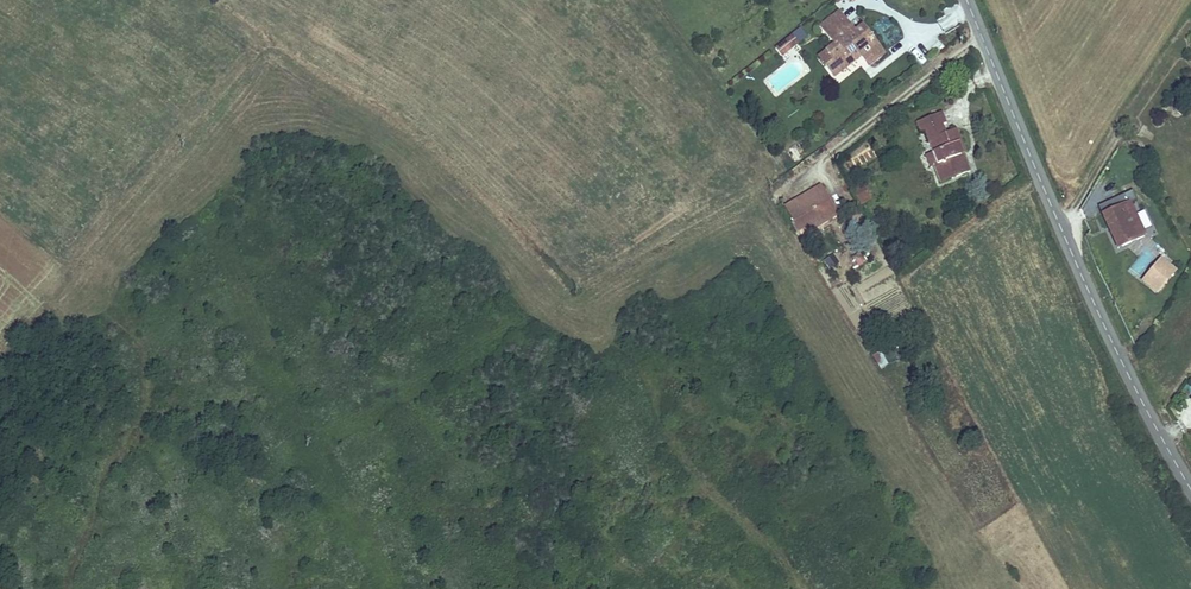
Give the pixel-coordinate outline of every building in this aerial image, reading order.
[(885,28),(878,32),(862,12),(843,27),(858,44),(848,51),(854,59),(846,65),(856,77),(881,56),(888,63),(899,54),(889,43),(893,38),(885,28)] [(792,33),(799,44),(808,38),(801,28),(792,33)] [(782,59),(799,46),(791,35),(773,48),(782,59)] [(906,53),(893,38),(889,43),(899,54),(888,63),(889,66),(906,53)] [(854,59),(848,51),(840,58),(846,65),(854,59)] [(917,121),(921,132),(925,130),(944,124),(947,122),(943,111),(917,121)] [(944,124),(925,130),(928,139),(947,132),(944,124)] [(947,132),(928,139),(933,151),(937,163),(934,164),(940,181),(969,171),(966,160),(963,161),(960,155),(966,153),(957,128),(947,132)] [(925,153),(930,166),(934,164),(937,163),(933,151),(925,153)] [(849,186),(859,206),(873,199),(863,179),(849,186)] [(820,183),(783,205),(801,236),(838,214),(820,183)] [(1132,191),(1098,205),(1117,247),(1146,235),(1131,202),(1136,200),(1132,191)] [(1142,277),(1154,255),(1144,250),(1132,272),(1142,277)] [(1161,256),(1140,280),(1157,295),(1178,270),(1161,256)]
